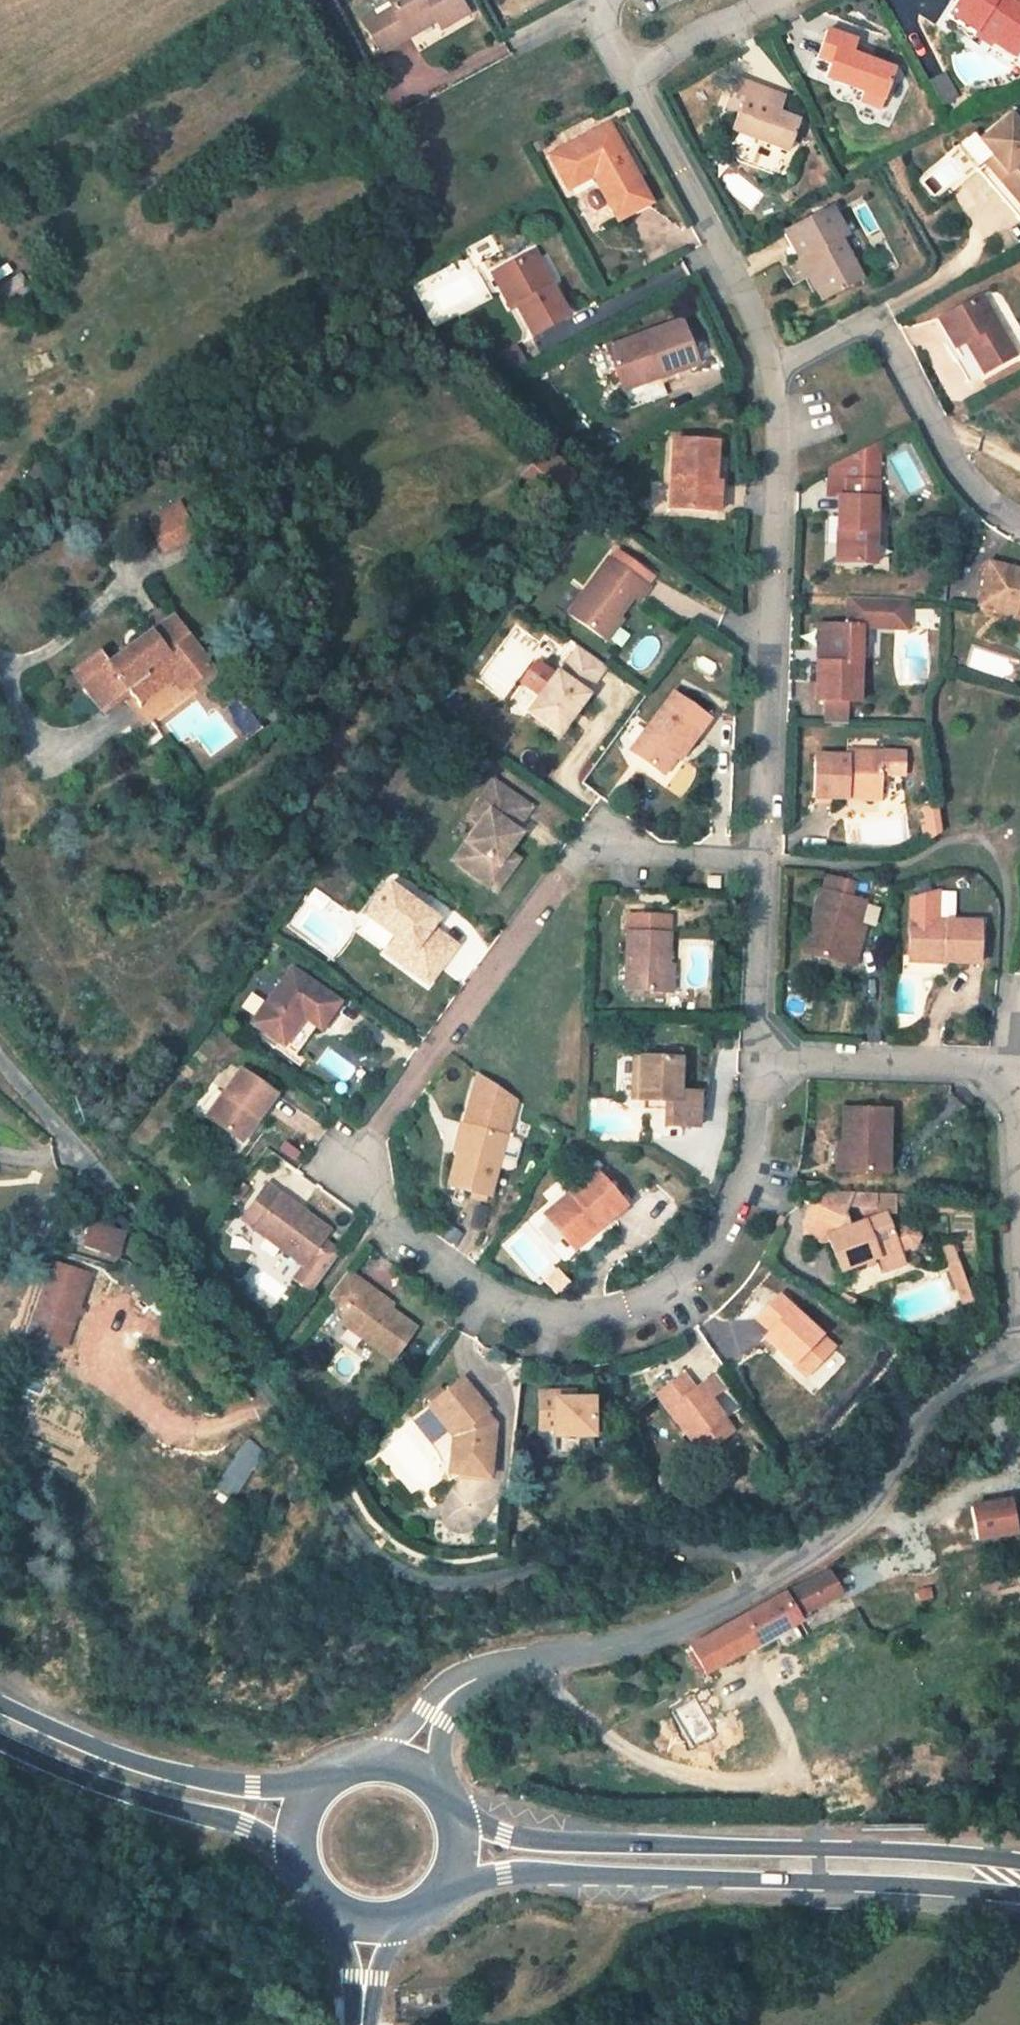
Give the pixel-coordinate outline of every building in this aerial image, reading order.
[(391,8),(376,17),(374,13),(361,21),(381,53),(409,36),(401,23),(427,7),(435,21),(440,28),(468,12),(461,0),(387,0),(391,8)] [(387,0),(370,0),(367,2),(374,13),(376,17),(391,8),(387,0)] [(948,15),(976,33),(980,27),(996,36),(1019,51),(1019,49),(1019,7),(1009,0),(957,0),(948,15)] [(435,21),(427,7),(401,23),(409,36),(435,21)] [(996,36),(980,27),(976,33),(974,37),(990,46),(992,42),(996,36)] [(852,54),(854,47),(856,40),(826,30),(817,58),(830,63),(825,78),(862,91),(860,101),(881,108),(884,99),(894,69),(870,61),(852,54)] [(1019,51),(996,36),(992,42),(1015,57),(1019,51)] [(872,53),(854,47),(852,54),(870,61),(872,53)] [(799,122),(779,113),(783,102),(761,94),(763,89),(734,79),(724,107),(738,112),(731,130),(788,151),(799,122)] [(1010,116),(981,141),(994,156),(1006,170),(998,177),(1019,203),(1019,127),(1010,116)] [(651,203),(609,124),(549,155),(567,189),(593,176),(617,221),(651,203)] [(546,147),(541,137),(531,143),(536,153),(546,147)] [(1006,170),(994,156),(986,162),(998,177),(1006,170)] [(986,162),(978,170),(1019,220),(1019,203),(998,177),(986,162)] [(848,235),(832,205),(782,231),(799,261),(806,258),(827,298),(863,280),(841,239),(848,235)] [(548,279),(533,251),(500,269),(518,304),(516,305),(532,336),(568,317),(552,286),(547,289),(544,281),(548,279)] [(827,298),(806,258),(799,261),(796,263),(804,279),(808,277),(820,302),(827,298)] [(518,304),(500,269),(492,273),(511,308),(516,305),(518,304)] [(16,276),(0,287),(0,303),(3,308),(27,292),(16,276)] [(1014,356),(980,295),(938,319),(955,348),(965,341),(967,345),(983,374),(1014,356)] [(697,364),(681,320),(606,347),(622,390),(660,377),(697,364)] [(534,362),(522,341),(497,356),(515,372),(534,362)] [(983,374),(967,345),(965,341),(955,348),(955,349),(961,359),(954,363),(966,383),(983,374)] [(660,377),(622,390),(629,408),(666,394),(660,377)] [(717,442),(673,439),(669,509),(708,511),(710,481),(714,482),(717,442)] [(876,498),(879,441),(871,445),(869,498),(876,498)] [(869,498),(871,445),(829,468),(828,496),(838,496),(837,515),(835,562),(873,564),(876,498),(869,498)] [(555,457),(548,450),(524,474),(546,495),(570,472),(555,457)] [(56,467),(49,455),(26,469),(33,480),(56,467)] [(572,469),(558,455),(555,457),(570,472),(572,469)] [(718,512),(720,482),(714,482),(710,481),(708,511),(718,512)] [(179,504),(149,519),(151,523),(152,526),(182,511),(179,504)] [(194,534),(182,511),(152,526),(164,549),(194,534)] [(835,562),(837,515),(830,515),(828,562),(835,562)] [(975,521),(966,515),(963,520),(971,526),(975,521)] [(631,573),(608,556),(567,613),(602,638),(619,616),(634,597),(639,601),(650,586),(640,580),(631,573)] [(988,562),(978,606),(1013,615),(1014,612),(1019,613),(1019,570),(988,562)] [(646,571),(637,566),(631,573),(640,580),(646,571)] [(907,605),(848,603),(847,624),(825,623),(823,661),(816,661),(815,701),(823,701),(848,701),(857,702),(859,651),(860,632),(867,633),(906,634),(907,605)] [(623,619),(619,616),(602,638),(607,641),(623,619)] [(179,626),(172,617),(150,633),(157,643),(179,626)] [(823,661),(825,623),(818,623),(816,661),(823,661)] [(211,669),(179,626),(157,643),(150,633),(109,664),(100,651),(73,671),(100,708),(112,699),(126,688),(130,693),(133,697),(166,672),(174,666),(179,673),(188,686),(211,669)] [(867,652),(867,633),(860,632),(859,651),(867,652)] [(608,667),(579,646),(559,673),(557,672),(528,711),(559,734),(608,667)] [(242,668),(236,658),(226,665),(232,674),(242,668)] [(188,686),(179,673),(174,666),(166,672),(171,678),(181,691),(188,686)] [(171,678),(166,672),(133,697),(137,703),(171,678)] [(130,693),(126,688),(112,699),(116,704),(130,693)] [(710,718),(673,692),(629,751),(662,774),(675,758),(676,757),(679,760),(710,718)] [(260,724),(238,697),(224,709),(245,736),(260,724)] [(848,701),(823,701),(822,723),(848,723),(848,701)] [(904,753),(848,751),(847,756),(815,754),(813,797),(846,798),(846,791),(880,792),(881,771),(903,772),(904,753)] [(530,808),(493,782),(476,805),(487,813),(479,824),(453,861),(495,891),(509,872),(498,865),(507,852),(520,834),(515,829),(530,808)] [(880,792),(846,791),(846,798),(880,799),(880,792)] [(937,804),(924,806),(925,817),(938,816),(937,804)] [(487,813),(476,805),(468,816),(479,824),(487,813)] [(938,816),(925,817),(926,824),(921,829),(928,840),(940,832),(938,816)] [(518,859),(507,852),(498,865),(509,872),(518,859)] [(719,888),(719,875),(710,875),(709,887),(719,888)] [(849,897),(853,882),(826,876),(822,890),(820,890),(803,952),(853,965),(858,948),(852,947),(858,926),(864,901),(849,897)] [(407,897),(388,883),(364,915),(396,938),(393,942),(410,955),(402,966),(427,983),(455,944),(430,926),(436,918),(416,904),(407,897)] [(909,919),(937,920),(938,890),(911,899),(909,919)] [(421,898),(412,891),(407,897),(416,904),(421,898)] [(667,992),(669,915),(628,913),(625,990),(667,992)] [(937,920),(909,919),(908,954),(943,955),(943,962),(979,963),(981,922),(937,920)] [(858,948),(863,927),(858,926),(852,947),(858,948)] [(410,955),(393,942),(385,953),(402,966),(410,955)] [(339,1002),(291,968),(251,1024),(282,1047),(302,1018),(314,1026),(319,1030),(339,1002)] [(314,1026),(302,1018),(282,1047),(284,1048),(294,1055),(314,1026)] [(639,1100),(640,1056),(633,1056),(631,1099),(639,1100)] [(679,1058),(640,1056),(639,1100),(666,1101),(665,1126),(697,1127),(698,1092),(678,1091),(679,1058)] [(275,1094),(242,1068),(207,1117),(238,1139),(254,1115),(258,1118),(275,1094)] [(489,1104),(512,1110),(514,1102),(478,1075),(469,1109),(486,1113),(489,1104)] [(464,1124),(506,1135),(512,1110),(489,1104),(486,1113),(469,1109),(464,1124)] [(886,1173),(889,1109),(844,1108),(841,1171),(886,1173)] [(506,1135),(464,1124),(447,1185),(490,1196),(497,1166),(506,1135)] [(506,1135),(497,1166),(509,1169),(514,1166),(520,1143),(517,1138),(506,1135)] [(624,1204),(597,1171),(544,1216),(570,1246),(595,1224),(598,1227),(624,1204)] [(279,1193),(261,1180),(236,1215),(300,1261),(289,1276),(311,1291),(340,1251),(324,1239),(330,1230),(302,1210),(299,1213),(276,1197),(279,1193)] [(248,1187),(242,1182),(231,1196),(238,1201),(248,1187)] [(868,1219),(850,1226),(845,1212),(848,1204),(863,1205),(871,1206),(873,1205),(874,1204),(875,1203),(875,1193),(820,1190),(807,1217),(805,1223),(805,1233),(827,1234),(841,1271),(878,1257),(899,1249),(914,1243),(918,1236),(914,1225),(906,1222),(891,1228),(886,1213),(868,1219)] [(895,1194),(875,1193),(875,1203),(874,1204),(873,1205),(871,1206),(863,1205),(868,1219),(886,1213),(894,1214),(895,1203),(895,1195),(895,1194)] [(915,1195),(895,1195),(895,1203),(915,1204),(915,1198),(915,1195)] [(111,1254),(118,1229),(93,1222),(86,1247),(111,1254)] [(904,1263),(899,1249),(878,1257),(883,1272),(904,1263)] [(965,1285),(956,1261),(947,1264),(956,1289),(965,1285)] [(89,1276),(48,1262),(24,1334),(66,1347),(89,1276)] [(391,1309),(371,1293),(374,1289),(348,1269),(328,1297),(342,1307),(345,1325),(392,1360),(416,1328),(391,1309)] [(970,1296),(965,1285),(956,1289),(960,1299),(970,1296)] [(394,1305),(374,1289),(371,1293),(391,1309),(394,1305)] [(856,1301),(837,1289),(833,1295),(853,1307),(856,1301)] [(835,1347),(779,1294),(756,1318),(769,1331),(764,1337),(794,1364),(800,1357),(813,1369),(835,1347)] [(813,1369),(800,1357),(794,1364),(807,1376),(813,1369)] [(733,1432),(700,1385),(693,1390),(682,1374),(656,1393),(691,1441),(698,1436),(708,1450),(733,1432)] [(487,1410),(461,1377),(428,1405),(453,1436),(451,1451),(461,1452),(459,1475),(489,1477),(493,1437),(477,1418),(484,1412),(487,1410)] [(574,1399),(555,1399),(555,1392),(538,1391),(538,1429),(555,1429),(555,1435),(592,1436),(592,1399),(574,1399)] [(494,1424),(484,1412),(477,1418),(493,1437),(494,1424)] [(708,1450),(698,1436),(691,1441),(701,1455),(708,1450)] [(253,1472),(267,1454),(247,1438),(233,1456),(253,1472)] [(459,1475),(461,1452),(451,1451),(449,1473),(459,1475)] [(982,1542),(1019,1538),(1019,1515),(1018,1498),(977,1503),(982,1542)] [(888,1562),(882,1555),(866,1569),(872,1576),(888,1562)] [(828,1573),(807,1583),(784,1594),(690,1647),(705,1674),(773,1635),(793,1624),(798,1622),(798,1620),(796,1616),(840,1594),(828,1573)] [(801,1639),(793,1624),(773,1635),(781,1650),(801,1639)] [(510,1795),(494,1791),(492,1797),(508,1802),(510,1795)]
